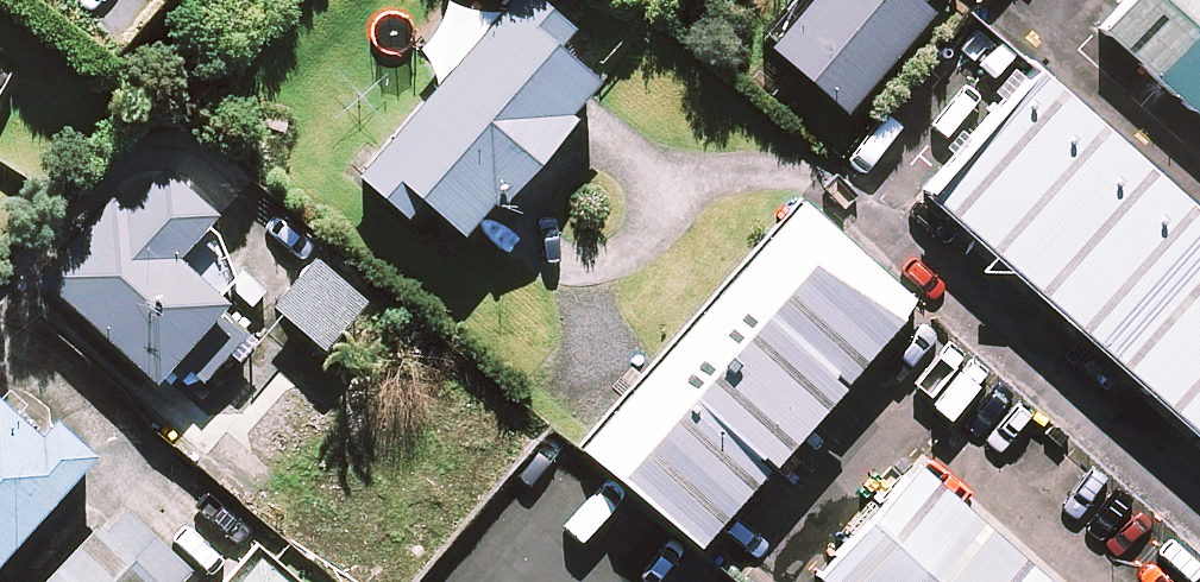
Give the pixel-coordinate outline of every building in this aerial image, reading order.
[(534,0),(516,0),(363,181),(411,221),(425,205),(468,241),(498,205),(506,211),(607,93),(559,52),(574,34),(534,0)] [(774,52),(849,117),(935,18),(922,7),(928,0),(819,0),(774,52)] [(1035,28),(918,161),(1199,405),(1199,171),(1035,28)] [(929,252),(823,160),(599,416),(705,508),(929,252)] [(240,282),(215,228),(220,222),(168,173),(127,216),(117,206),(46,281),(162,391),(175,377),(195,396),(255,333),(221,301),(240,282)] [(371,305),(320,261),(277,311),(328,354),(371,305)] [(0,405),(0,561),(89,460),(49,424),(37,438),(0,405)] [(933,423),(821,550),(859,581),(1105,581),(1110,576),(933,423)] [(125,509),(52,581),(185,581),(192,575),(125,509)] [(258,559),(237,581),(284,581),(258,559)]
